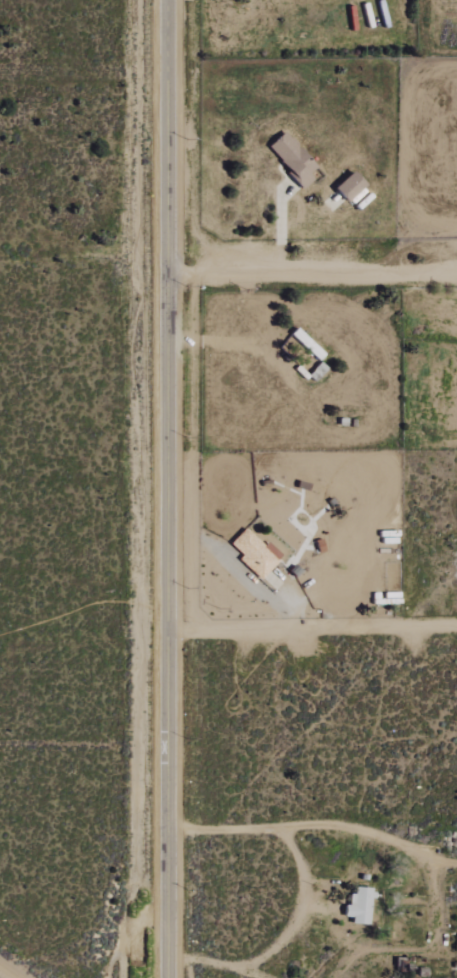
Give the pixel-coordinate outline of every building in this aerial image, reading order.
[(315,167),(282,132),(264,148),(302,188),(311,180),(306,174),(315,167)] [(331,188),(343,202),(362,185),(349,171),(331,188)] [(280,555),(264,542),(261,545),(242,529),(229,544),(236,551),(244,542),(249,547),(245,552),(244,551),(240,555),(245,560),(242,564),(259,579),(280,555)] [(349,924),(368,925),(369,889),(349,888),(349,905),(342,905),(342,917),(350,917),(349,924)]
